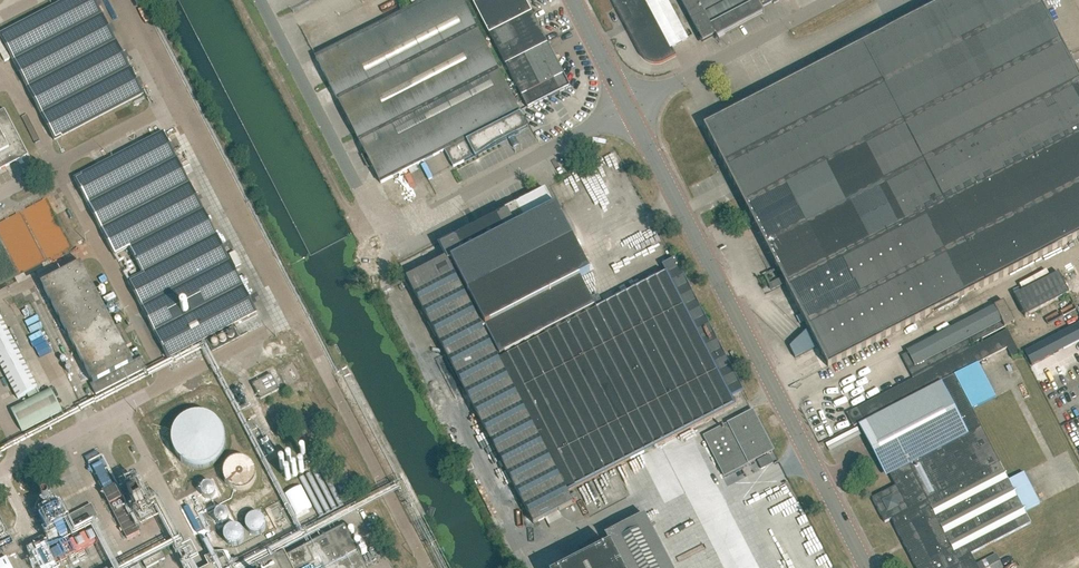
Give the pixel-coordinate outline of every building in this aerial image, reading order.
[(144,93),(95,0),(68,0),(0,35),(0,36),(54,140),(144,93)] [(379,26),(401,68),(445,151),(454,168),(508,140),(513,148),(519,145),(515,136),(528,129),(520,112),(462,0),(429,0),(379,26)] [(533,13),(526,0),(472,0),(490,35),(533,13)] [(687,40),(667,0),(612,0),(615,7),(641,55),(641,57),(643,58),(644,59),(645,60),(646,61),(648,62),(649,63),(651,63),(652,64),(654,64),(655,64),(657,64),(659,64),(660,64),(662,63),(663,63),(665,62),(676,56),(672,48),(687,40)] [(761,8),(757,0),(681,0),(703,41),(716,35),(717,38),(764,13),(761,8)] [(924,14),(1048,254),(1078,238),(1078,78),(1039,0),(950,0),(924,14)] [(505,64),(548,43),(533,13),(490,35),(505,64)] [(1048,254),(924,14),(894,29),(794,81),(774,91),(704,127),(809,331),(790,348),(795,359),(818,347),(828,367),(1048,254)] [(338,100),(401,68),(379,26),(316,58),(338,100)] [(528,108),(570,86),(548,43),(505,64),(528,108)] [(381,184),(445,151),(401,68),(338,100),(381,184)] [(28,155),(4,109),(0,111),(0,169),(28,155)] [(244,288),(177,158),(165,133),(74,180),(87,204),(114,256),(129,248),(143,275),(127,283),(167,358),(257,312),(244,288)] [(575,175),(567,180),(576,196),(585,190),(575,175)] [(731,397),(743,391),(675,260),(663,266),(667,274),(604,307),(599,296),(592,300),(581,279),(591,274),(556,207),(554,207),(545,190),(516,205),(439,245),(446,259),(407,279),(424,310),(456,373),(476,412),(511,479),(528,512),(534,524),(573,504),(567,492),(736,405),(731,397)] [(115,328),(82,264),(42,284),(93,383),(90,384),(96,395),(147,369),(141,358),(133,362),(126,348),(133,345),(121,324),(115,328)] [(1025,317),(1069,294),(1058,273),(1014,296),(1025,317)] [(407,284),(393,288),(396,299),(410,296),(407,284)] [(407,310),(417,305),(413,296),(402,301),(407,310)] [(929,372),(934,370),(932,366),(1015,322),(1004,302),(907,352),(908,354),(902,357),(912,376),(927,368),(929,372)] [(39,388),(0,313),(0,365),(18,399),(39,388)] [(24,326),(34,322),(31,314),(21,319),(24,326)] [(213,351),(240,337),(234,326),(207,340),(213,351)] [(916,567),(1003,567),(996,555),(976,565),(971,555),(1031,524),(971,408),(995,396),(978,363),(1008,348),(1013,358),(1020,355),(1007,331),(934,370),(929,372),(848,414),(854,427),(859,424),(863,432),(869,430),(892,474),(890,475),(896,487),(872,499),(885,523),(892,519),(895,525),(894,526),(916,567)] [(414,363),(424,359),(420,348),(410,352),(414,363)] [(261,400),(279,390),(271,375),(253,384),(261,400)] [(22,433),(62,412),(51,391),(11,411),(22,433)] [(725,477),(774,451),(753,411),(704,437),(725,477)] [(219,423),(217,421),(214,419),(212,418),(209,416),(206,416),(201,415),(196,415),(194,415),(191,416),(189,416),(187,417),(185,419),(184,420),(182,421),(180,423),(177,427),(175,431),(174,434),(173,436),(173,438),(173,441),(173,443),(173,446),(173,448),(174,450),(175,453),(177,455),(178,458),(180,460),(183,463),(185,464),(186,464),(187,465),(190,467),(192,467),(194,468),(197,468),(202,468),(204,468),(206,467),(208,467),(210,466),(212,465),(214,464),(216,462),(218,461),(220,459),(221,457),(222,455),(223,453),(224,451),(225,449),(226,445),(226,443),(226,440),(226,437),(225,434),(224,432),(223,430),(222,427),(220,425),(219,423)] [(488,439),(481,442),(485,452),(493,449),(488,439)] [(117,496),(100,452),(95,454),(92,448),(84,452),(103,502),(117,496)] [(241,491),(243,490),(245,490),(247,489),(249,488),(250,487),(252,486),(253,484),(254,482),(255,480),(256,478),(256,476),(256,474),(256,472),(256,470),(255,468),(254,466),(253,464),(251,463),(250,461),(248,460),(246,459),(244,459),(242,458),(240,458),(238,458),(236,459),(234,459),(232,460),(230,462),(228,463),(227,465),(226,467),(225,468),(224,470),(224,473),(224,475),(224,477),(225,479),(225,481),(226,483),(227,485),(229,486),(231,487),(232,489),(234,490),(236,490),(238,491),(241,491)] [(207,502),(209,502),(210,501),(211,501),(213,500),(214,500),(215,499),(216,498),(216,497),(217,496),(217,494),(218,493),(218,492),(218,490),(218,489),(217,488),(217,487),(216,486),(215,485),(214,484),(213,483),(212,482),(211,482),(209,481),(208,481),(207,481),(205,482),(204,482),(203,483),(202,483),(201,484),(200,485),(199,486),(198,487),(198,489),(198,490),(198,491),(198,492),(198,494),(198,495),(199,496),(199,497),(200,498),(201,499),(202,500),(204,501),(205,501),(206,501),(207,502)] [(159,518),(154,507),(148,510),(138,485),(122,492),(129,507),(131,506),(139,525),(159,518)] [(117,501),(111,504),(125,533),(132,530),(117,501)] [(98,517),(92,505),(70,516),(67,511),(61,514),(70,531),(98,517)] [(241,520),(251,533),(264,522),(254,509),(241,520)] [(569,567),(672,567),(650,525),(645,516),(606,536),(611,546),(569,567)] [(237,523),(221,529),(226,543),(243,537),(237,523)] [(358,552),(344,527),(286,558),(285,554),(259,567),(366,567),(358,552)] [(513,535),(505,539),(509,548),(517,544),(513,535)] [(166,559),(162,552),(144,562),(147,567),(148,567),(166,559)] [(230,556),(207,567),(236,567),(230,556)] [(6,558),(0,561),(0,567),(11,567),(6,558)]
